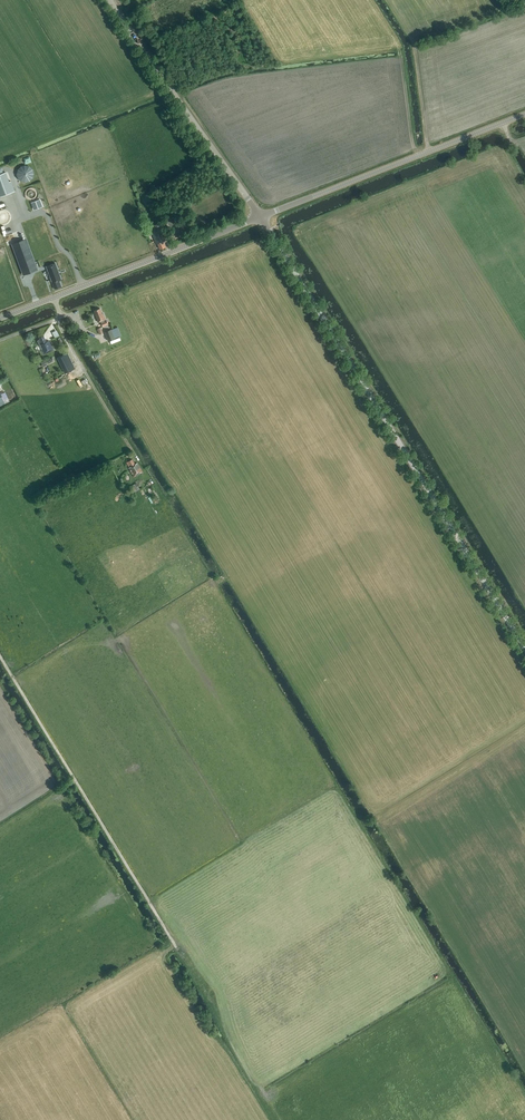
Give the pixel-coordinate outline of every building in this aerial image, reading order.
[(17,168),(22,183),(37,178),(32,163),(17,168)] [(11,193),(4,173),(0,174),(0,197),(11,193)] [(169,229),(177,226),(173,217),(165,220),(169,229)] [(163,241),(167,240),(162,228),(151,233),(156,244),(157,244),(160,249),(165,247),(163,241)] [(27,239),(12,244),(23,275),(38,270),(27,239)] [(61,279),(55,263),(46,266),(52,282),(52,283),(54,289),(61,286),(59,280),(61,279)] [(94,311),(98,322),(100,321),(103,327),(108,324),(106,321),(105,322),(104,320),(106,319),(103,313),(102,314),(100,308),(94,311)] [(110,340),(116,338),(112,328),(106,331),(110,340)] [(44,354),(53,350),(49,341),(46,342),(44,336),(39,338),(40,340),(37,341),(44,354)] [(67,353),(57,358),(65,373),(75,368),(67,353)] [(134,477),(143,471),(138,463),(135,464),(132,459),(127,462),(130,467),(129,468),(134,477)] [(130,486),(134,493),(137,491),(136,490),(140,488),(136,483),(130,486)]
